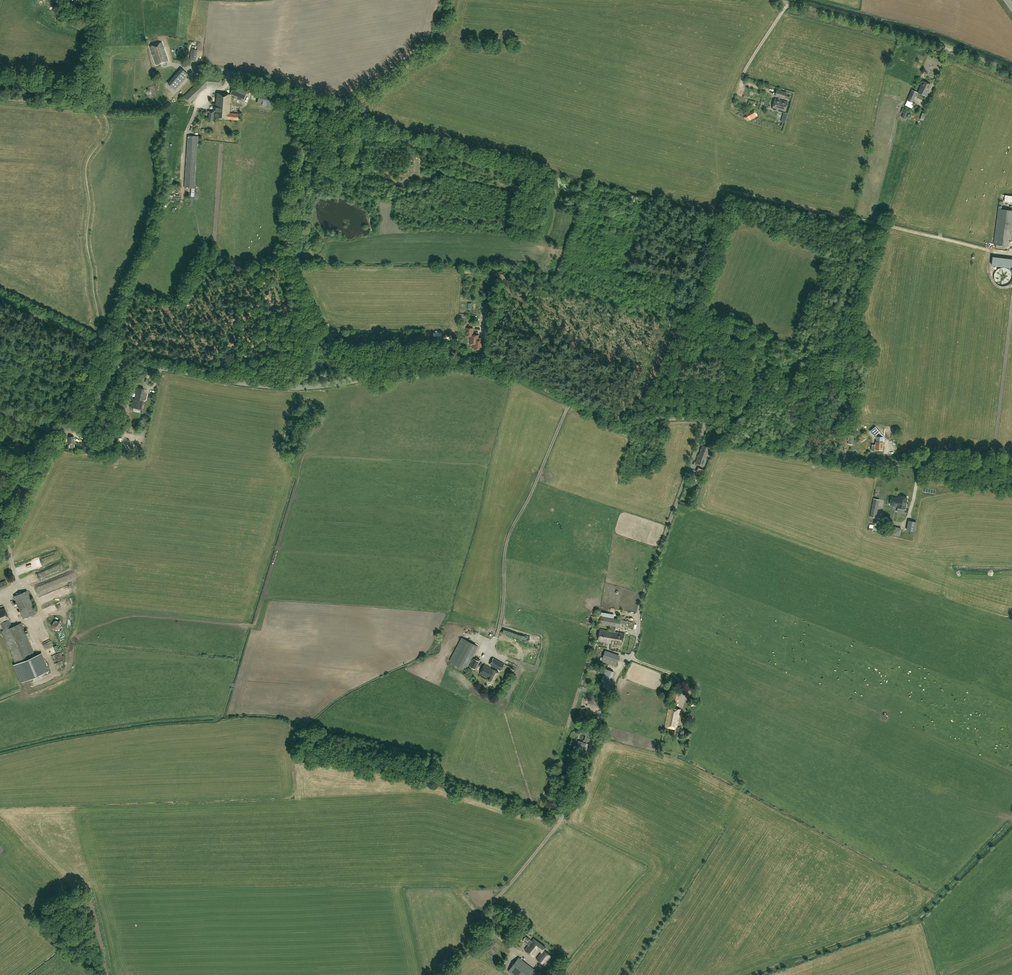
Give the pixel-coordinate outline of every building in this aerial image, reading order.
[(156,65),(168,61),(162,42),(150,46),(156,65)] [(184,79),(178,73),(169,84),(175,90),(184,79)] [(923,81),(918,93),(925,96),(931,84),(923,81)] [(234,84),(230,93),(244,99),(248,90),(234,84)] [(777,90),(775,96),(779,97),(780,97),(785,98),(786,92),(777,90)] [(907,100),(907,102),(905,105),(910,107),(911,106),(913,107),(914,105),(912,104),(912,102),(912,103),(917,92),(912,90),(907,100)] [(230,94),(224,94),(217,93),(215,111),(208,111),(208,113),(209,113),(208,122),(213,123),(213,118),(237,120),(238,113),(229,113),(230,94)] [(785,112),(788,102),(780,100),(780,97),(779,97),(778,99),(775,98),(772,109),(785,112)] [(908,115),(911,108),(906,105),(902,113),(908,115)] [(759,116),(757,111),(749,114),(752,120),(759,116)] [(194,188),(197,147),(201,147),(202,137),(197,136),(188,136),(184,187),(192,188),(191,196),(194,196),(194,188)] [(1008,246),(1011,213),(1011,210),(999,208),(994,244),(1008,246)] [(474,349),(482,349),(483,337),(478,337),(479,335),(473,335),(473,328),(467,327),(466,336),(470,337),(470,340),(470,344),(471,344),(474,345),(474,349)] [(142,409),(143,403),(141,403),(144,389),(138,387),(135,399),(133,399),(133,402),(132,401),(131,406),(142,409)] [(88,449),(88,443),(90,443),(91,438),(88,438),(88,440),(83,440),(82,449),(82,451),(87,451),(87,449),(88,449)] [(706,458),(710,448),(703,445),(699,455),(696,463),(704,466),(707,458),(706,458)] [(897,507),(905,508),(907,498),(899,496),(899,499),(891,497),(890,505),(897,506),(897,507)] [(873,498),(870,516),(876,518),(879,499),(873,498)] [(917,522),(910,520),(908,531),(915,532),(917,522)] [(36,582),(33,583),(36,593),(73,582),(69,571),(36,582)] [(27,591),(14,596),(23,618),(36,613),(27,591)] [(1,623),(9,620),(9,619),(4,607),(0,609),(0,624),(1,623)] [(36,613),(45,637),(50,635),(41,611),(36,613)] [(622,645),(625,634),(617,632),(615,632),(616,627),(619,627),(621,620),(601,616),(600,624),(610,626),(610,631),(600,629),(598,641),(611,643),(622,645)] [(12,627),(9,620),(1,623),(4,630),(2,631),(16,664),(14,665),(21,682),(48,671),(41,653),(35,656),(21,623),(12,627)] [(465,670),(478,646),(463,638),(450,661),(465,670)] [(54,659),(64,656),(62,648),(52,651),(54,659)] [(616,666),(619,658),(604,653),(602,661),(616,666)] [(490,664),(501,671),(504,664),(493,658),(490,664)] [(479,661),(474,659),(470,666),(475,669),(479,661)] [(485,664),(480,673),(490,679),(489,681),(493,683),(499,672),(485,664)] [(679,693),(672,692),(670,700),(678,702),(679,693)] [(669,707),(665,727),(676,729),(675,733),(681,734),(682,732),(679,731),(680,727),(677,727),(681,709),(669,707)] [(589,737),(592,730),(590,729),(584,727),(582,734),(586,735),(584,740),(590,742),(591,738),(589,737)] [(584,742),(581,751),(585,753),(589,744),(584,742)] [(552,956),(544,950),(546,947),(534,938),(532,940),(530,938),(526,935),(524,938),(525,938),(524,940),(529,944),(525,950),(534,956),(539,950),(542,952),(537,959),(545,965),(552,956)] [(514,974),(539,974),(540,974),(519,957),(508,971),(514,974)]
